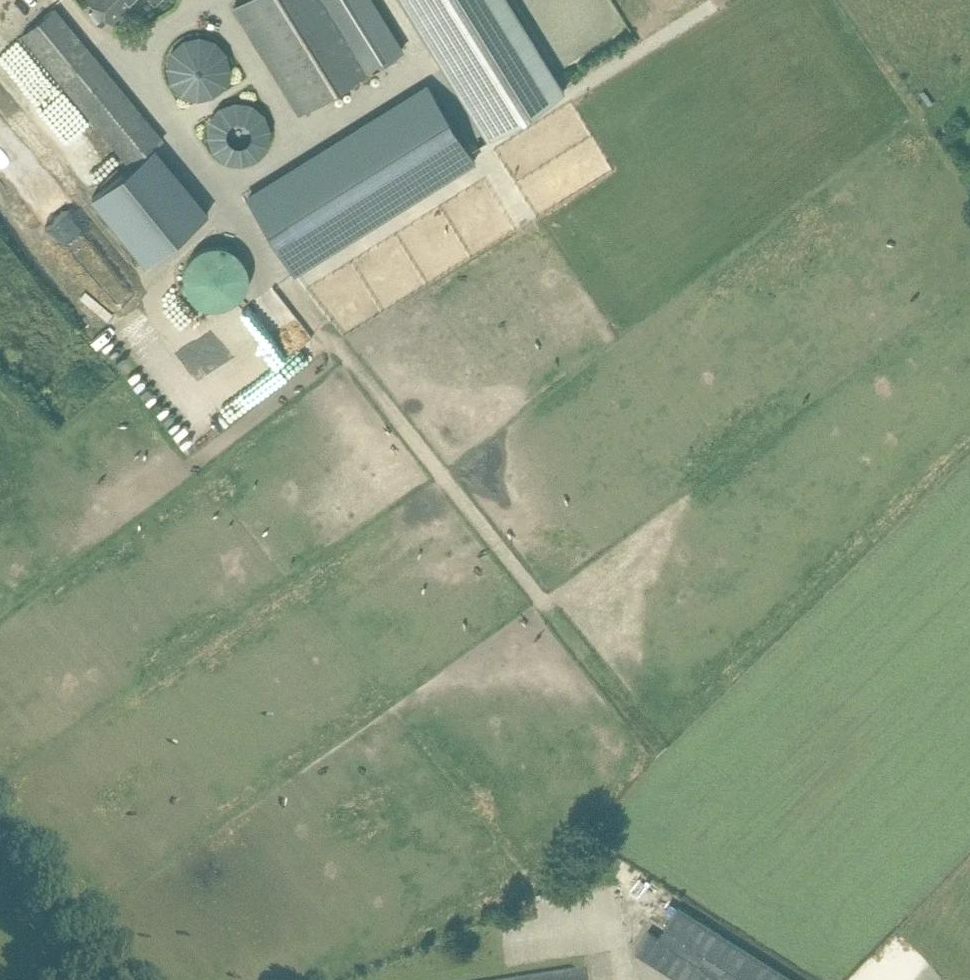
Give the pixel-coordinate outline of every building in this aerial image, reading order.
[(111,21),(134,0),(91,0),(111,21)] [(233,6),(299,113),(402,50),(371,0),(244,0),(233,6)] [(486,136),(563,89),(508,0),(402,0),(486,136)] [(54,7),(22,34),(34,49),(129,165),(155,144),(162,139),(67,22),(54,7)] [(226,73),(230,73),(227,31),(168,35),(171,94),(227,91),(226,73)] [(293,273),(475,160),(429,85),(247,198),(293,273)] [(200,128),(242,170),(280,132),(238,90),(200,128)] [(248,284),(249,276),(248,269),(245,261),(240,254),(232,248),(224,245),(215,244),(207,246),(200,248),(194,253),(189,259),(186,267),(184,276),(186,285),(189,293),(194,300),(200,304),(207,307),(215,308),(224,307),(232,304),(240,298),(245,291),(248,284)] [(260,294),(268,308),(282,301),(274,286),(260,294)] [(281,353),(306,341),(295,317),(269,329),(281,353)] [(655,963),(682,979),(794,979),(678,906),(659,937),(651,932),(648,930),(640,943),(636,950),(655,963)] [(585,970),(525,979),(587,979),(585,970)]
